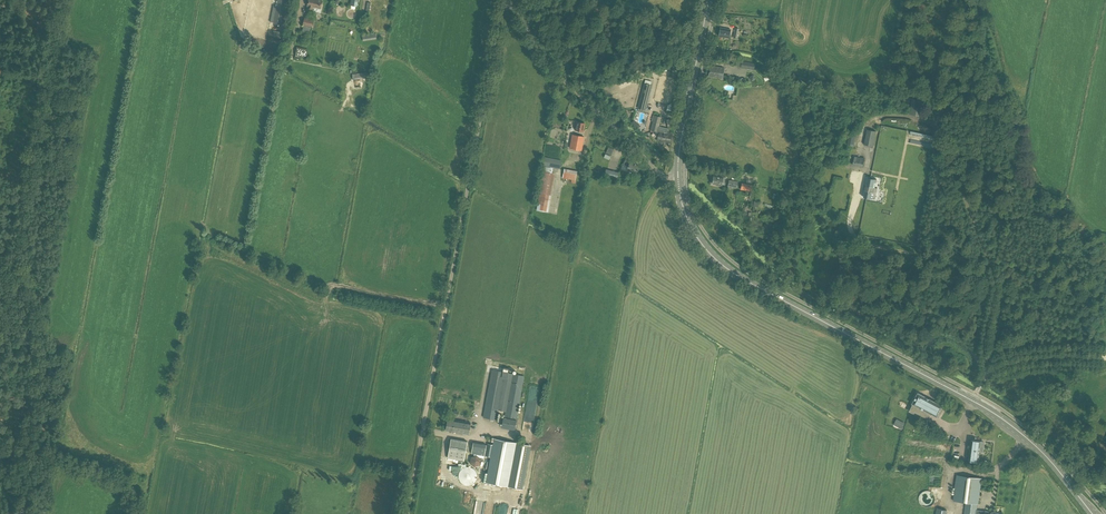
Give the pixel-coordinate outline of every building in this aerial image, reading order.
[(270,22),(274,23),(273,25),(280,26),(280,24),(281,24),(286,1),(285,0),(277,0),(276,6),(273,5),(270,22)] [(320,0),(309,0),(308,6),(307,10),(312,11),(320,13),(322,8),(320,8),(322,7),(322,5),(321,4),(322,0),(320,0)] [(314,20),(306,18),(305,18),(303,25),(304,25),(302,31),(310,33),(311,27),(312,27),(314,20)] [(729,38),(730,29),(720,27),(719,36),(729,38)] [(363,41),(377,39),(376,33),(373,33),(373,32),(362,34),(363,41)] [(308,49),(297,47),(296,53),(295,55),(296,56),(295,59),(299,60),(300,56),(307,57),(307,55),(308,49)] [(754,69),(755,63),(742,61),(741,67),(754,69)] [(651,72),(667,70),(666,63),(651,65),(651,72)] [(722,78),(724,68),(710,65),(708,76),(722,78)] [(644,110),(651,81),(645,80),(638,108),(644,110)] [(911,103),(909,114),(919,116),(922,100),(912,99),(911,103)] [(661,117),(654,115),(650,130),(657,132),(657,133),(658,133),(657,140),(670,143),(672,134),(659,131),(659,130),(658,130),(661,117)] [(634,119),(631,122),(638,128),(640,125),(634,119)] [(585,123),(577,122),(575,130),(583,132),(585,123)] [(867,129),(864,144),(873,146),(876,131),(867,129)] [(569,148),(582,151),(584,136),(572,134),(569,148)] [(865,158),(854,156),(853,165),(863,167),(865,158)] [(628,166),(626,169),(636,173),(639,165),(636,164),(633,163),(630,161),(629,161),(625,159),(623,164),(628,166)] [(606,170),(604,177),(617,180),(618,173),(606,170)] [(714,175),(712,184),(721,185),(722,183),(724,184),(725,177),(714,175)] [(867,177),(866,185),(863,197),(867,198),(875,199),(877,188),(875,187),(877,179),(871,178),(867,177)] [(738,181),(729,180),(727,188),(730,188),(730,187),(736,188),(738,181)] [(752,191),(753,185),(741,183),(740,189),(752,191)] [(492,370),(483,417),(497,420),(498,410),(506,411),(505,416),(516,418),(524,376),(492,370)] [(927,418),(930,413),(939,417),(943,409),(941,408),(943,405),(918,392),(912,403),(913,404),(909,411),(914,413),(915,412),(927,418)] [(503,418),(502,428),(514,430),(516,420),(503,418)] [(453,433),(453,432),(469,434),(471,423),(448,419),(446,431),(450,431),(449,432),(453,433)] [(894,425),(902,429),(905,423),(897,419),(894,425)] [(468,442),(451,439),(448,458),(464,461),(468,442)] [(491,457),(486,482),(521,489),(529,445),(495,439),(493,445),(488,444),(486,456),(491,457)] [(971,440),(968,461),(978,462),(980,451),(981,441),(971,440)] [(473,443),(471,453),(485,456),(487,445),(473,443)] [(469,467),(468,467),(467,467),(466,467),(465,467),(464,468),(463,469),(462,469),(462,470),(461,470),(461,471),(460,471),(460,472),(459,473),(459,474),(459,475),(459,476),(459,477),(459,478),(459,479),(460,480),(460,481),(461,482),(461,483),(462,483),(463,484),(464,485),(465,485),(466,485),(467,485),(469,485),(470,485),(471,485),(472,485),(473,484),(474,484),(475,483),(475,482),(476,482),(476,481),(476,480),(477,480),(477,479),(477,478),(477,477),(478,477),(478,476),(477,475),(477,474),(477,473),(477,472),(476,471),(475,470),(475,469),(474,469),(473,468),(472,468),(471,467),(470,467),(469,467)] [(953,501),(965,502),(964,513),(976,513),(978,504),(980,492),(981,478),(957,475),(953,501)] [(919,499),(919,500),(919,501),(919,502),(920,502),(920,503),(921,504),(922,505),(923,505),(923,506),(924,506),(925,506),(926,507),(927,507),(928,507),(928,506),(929,506),(930,506),(931,505),(932,505),(933,504),(933,503),(934,503),(934,502),(934,501),(935,500),(935,499),(935,498),(935,497),(934,496),(934,495),(934,494),(933,493),(932,492),(931,492),(930,491),(929,491),(928,491),(928,490),(927,490),(926,490),(925,490),(925,491),(924,491),(923,491),(922,492),(921,493),(920,494),(920,495),(919,495),(919,496),(919,497),(919,498),(919,499)]
